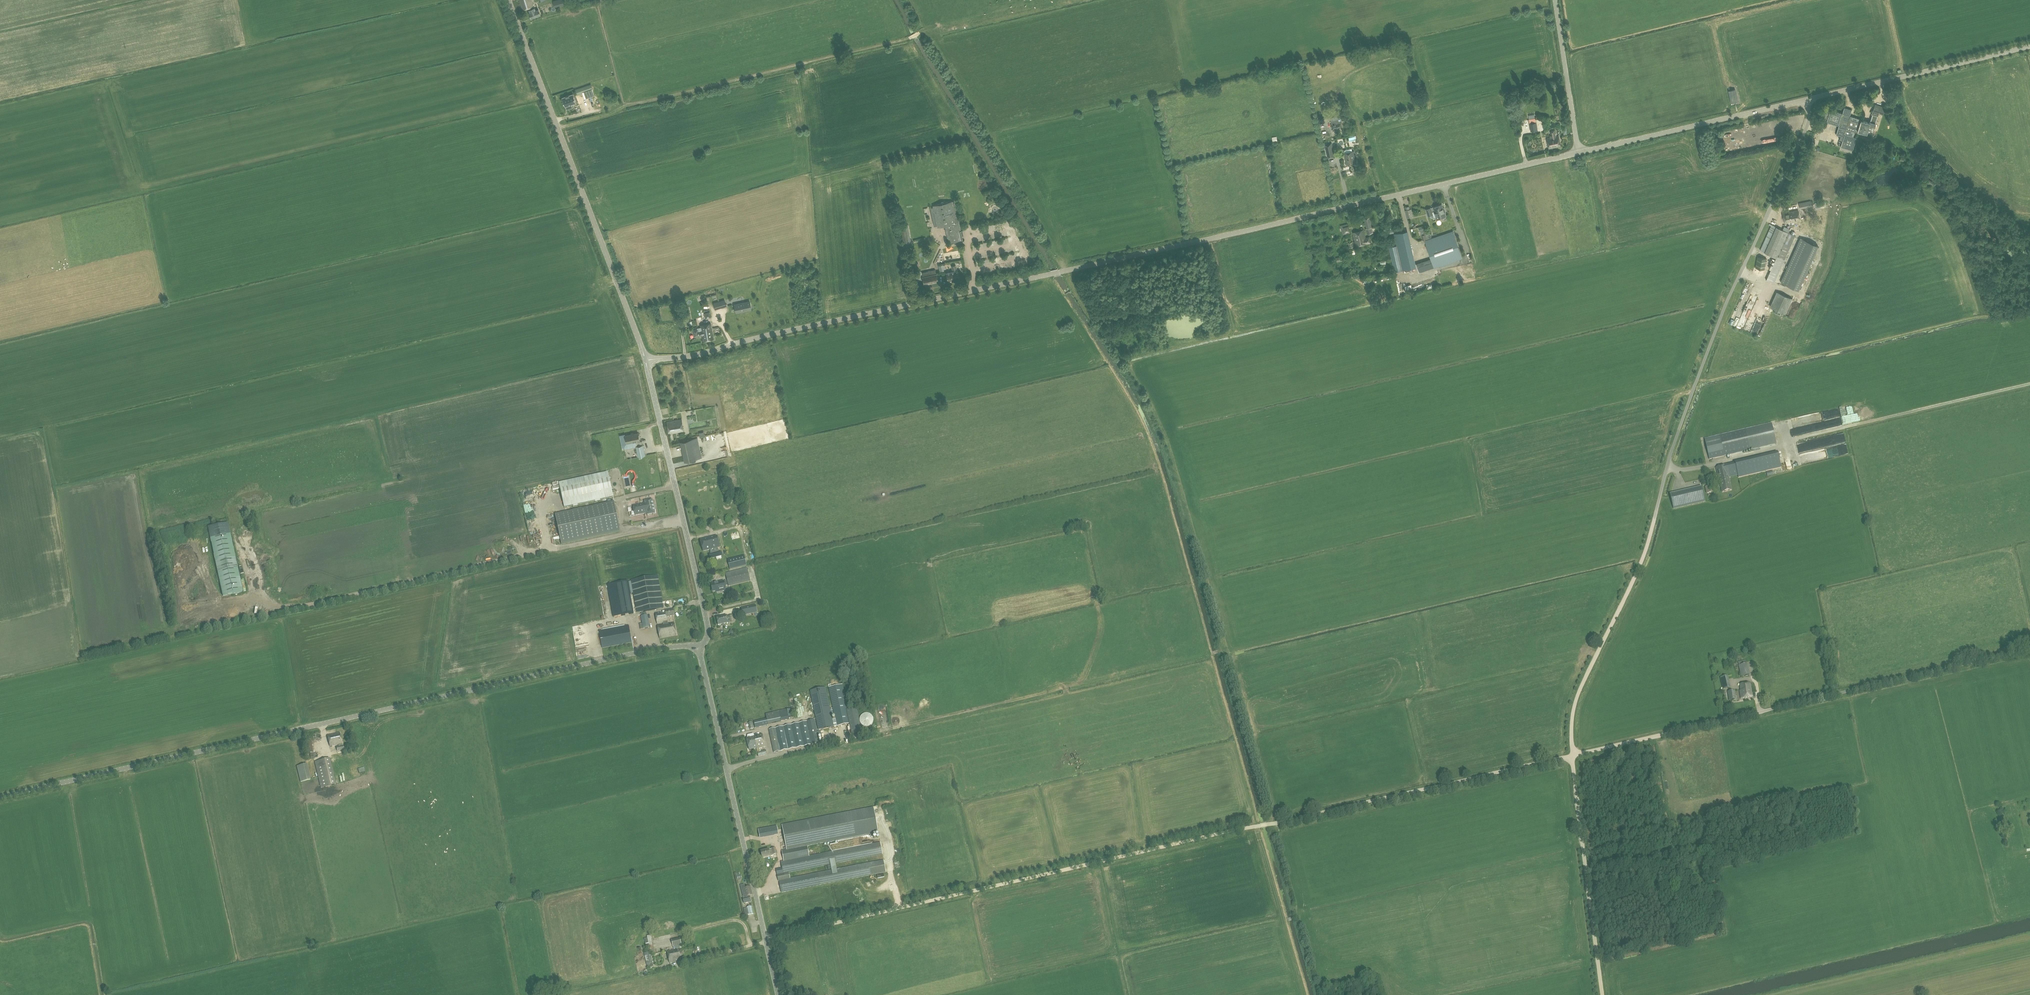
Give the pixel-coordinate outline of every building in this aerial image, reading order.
[(532,0),(519,0),(521,9),(534,6),(532,0)] [(530,12),(529,13),(532,18),(540,14),(538,9),(536,10),(534,7),(529,9),(530,12)] [(590,83),(573,88),(575,93),(592,89),(590,83)] [(1731,103),(1738,102),(1735,89),(1728,91),(1731,103)] [(566,109),(566,110),(573,107),(571,104),(576,103),(573,94),(562,98),(562,97),(562,98),(565,106),(566,109)] [(603,100),(575,110),(578,118),(606,108),(603,100)] [(1869,123),(1861,120),(1858,131),(1867,133),(1866,134),(1867,134),(1866,137),(1871,138),(1871,136),(1872,136),(1874,126),(1875,126),(1876,123),(1875,123),(1877,116),(1878,116),(1879,113),(1883,115),(1885,108),(1879,106),(1878,112),(1873,111),(1873,110),(1872,111),(1871,111),(1871,113),(1872,114),(1871,114),(1872,115),(1870,122),(1869,121),(1869,123)] [(1858,131),(1861,120),(1861,119),(1850,116),(1852,110),(1844,107),(1842,113),(1830,109),(1829,112),(1825,111),(1823,119),(1827,120),(1827,122),(1839,126),(1836,135),(1841,136),(1840,140),(1843,141),(1841,146),(1853,150),(1857,138),(1853,137),(1855,131),(1858,132),(1858,131)] [(1535,119),(1529,119),(1530,123),(1531,131),(1538,130),(1537,122),(1536,122),(1536,118),(1535,119)] [(1332,124),(1331,124),(1333,129),(1342,127),(1341,122),(1341,123),(1340,119),(1331,121),(1332,124)] [(1556,136),(1554,130),(1550,131),(1552,137),(1547,138),(1549,148),(1561,146),(1558,136),(1556,136)] [(1333,153),(1331,143),(1325,145),(1327,153),(1327,154),(1333,153)] [(1353,151),(1344,153),(1347,164),(1355,162),(1353,151)] [(961,240),(959,232),(961,231),(954,201),(934,206),(938,227),(945,226),(949,242),(961,240)] [(1433,207),(1431,208),(1426,209),(1428,216),(1433,214),(1432,212),(1434,211),(1436,216),(1435,216),(1436,220),(1440,219),(1440,218),(1446,216),(1444,212),(1445,212),(1444,208),(1443,208),(1442,204),(1433,207)] [(1800,220),(1798,210),(1785,213),(1782,213),(1784,223),(1787,223),(1791,222),(1792,224),(1794,224),(1793,221),(1800,220)] [(1364,219),(1367,228),(1371,227),(1372,227),(1369,217),(1364,219)] [(1350,233),(1347,223),(1340,225),(1343,235),(1350,233)] [(1766,279),(1774,283),(1785,258),(1795,235),(1769,223),(1769,225),(1771,226),(1760,250),(1776,258),(1766,279)] [(908,227),(899,228),(902,244),(911,242),(908,227)] [(1356,246),(1358,245),(1366,243),(1367,243),(1371,242),(1369,237),(1366,238),(1363,229),(1353,232),(1356,246)] [(1394,234),(1397,246),(1408,243),(1409,243),(1406,231),(1394,234)] [(1425,231),(1420,232),(1423,240),(1431,238),(1430,233),(1425,234),(1425,231)] [(1431,259),(1434,267),(1462,258),(1453,232),(1453,231),(1425,240),(1426,242),(1431,259)] [(1801,238),(1781,282),(1798,290),(1818,246),(1801,238)] [(1408,243),(1397,246),(1402,270),(1414,267),(1408,243)] [(1402,270),(1397,246),(1389,247),(1395,272),(1402,270)] [(1755,268),(1764,270),(1767,258),(1757,256),(1755,268)] [(1419,272),(1434,267),(1431,259),(1416,264),(1419,272)] [(957,271),(956,265),(952,266),(953,272),(946,273),(948,281),(959,279),(957,271)] [(923,277),(924,284),(938,281),(936,274),(935,270),(922,273),(923,277)] [(1770,307),(1785,314),(1792,298),(1777,292),(1770,307)] [(710,297),(711,302),(721,299),(720,294),(710,297)] [(1764,305),(1769,300),(1765,296),(1760,302),(1764,305)] [(749,310),(748,307),(751,306),(750,301),(737,304),(738,306),(735,307),(736,312),(749,310)] [(1744,329),(1751,331),(1759,308),(1753,306),(1744,329)] [(698,329),(693,329),(694,336),(702,335),(703,341),(714,339),(711,323),(700,325),(701,331),(698,331),(698,329)] [(1828,425),(1864,417),(1863,411),(1826,418),(1828,425)] [(684,431),(682,419),(667,422),(669,433),(684,431)] [(1822,421),(1795,427),(1796,434),(1824,427),(1822,421)] [(1705,440),(1709,460),(1776,444),(1772,423),(1705,440)] [(643,445),(641,446),(640,442),(638,433),(625,435),(625,434),(620,435),(622,447),(625,448),(636,446),(638,457),(645,455),(643,445)] [(1796,442),(1797,449),(1812,446),(1811,441),(1816,440),(1816,441),(1821,439),(1822,441),(1819,442),(1819,444),(1823,443),(1823,444),(1833,442),(1831,435),(1796,442)] [(702,457),(697,438),(680,441),(685,461),(702,457)] [(1719,479),(1721,487),(1722,491),(1731,489),(1730,485),(1729,477),(1738,475),(1738,477),(1766,471),(1762,456),(1735,463),(1716,467),(1719,480),(1719,479)] [(559,483),(564,508),(613,497),(608,472),(559,483)] [(1705,501),(1702,488),(1670,495),(1673,509),(1705,501)] [(644,501),(645,503),(633,506),(635,516),(647,513),(647,515),(655,513),(652,500),(644,501)] [(561,544),(620,531),(614,502),(555,515),(561,544)] [(228,523),(208,527),(223,596),(224,596),(243,592),(228,523)] [(724,538),(728,537),(728,536),(732,535),(731,529),(723,531),(724,538)] [(719,547),(717,536),(700,540),(703,551),(708,550),(710,558),(722,555),(720,551),(711,553),(711,549),(719,547)] [(731,541),(725,543),(728,554),(734,552),(731,541)] [(744,555),(728,559),(730,569),(747,565),(744,555)] [(747,568),(725,573),(728,586),(750,580),(747,568)] [(658,575),(631,580),(634,596),(637,613),(664,608),(662,596),(658,575)] [(607,585),(609,596),(613,617),(634,613),(631,596),(628,581),(607,585)] [(724,581),(711,584),(713,592),(716,591),(716,592),(726,590),(725,586),(727,586),(726,581),(724,582),(724,581)] [(755,605),(741,608),(742,613),(744,613),(745,614),(751,613),(750,612),(755,611),(754,606),(755,605)] [(667,617),(674,616),(673,609),(665,611),(665,612),(655,614),(657,624),(663,623),(663,625),(657,626),(659,638),(676,636),(674,623),(668,624),(667,621),(667,617)] [(648,615),(647,615),(641,616),(642,623),(643,629),(650,628),(648,615)] [(717,617),(718,625),(728,623),(728,622),(731,621),(730,616),(726,616),(726,615),(717,617)] [(599,631),(602,648),(632,642),(629,625),(605,630),(599,631)] [(1746,663),(1739,665),(1738,665),(1741,677),(1750,675),(1747,663),(1746,663)] [(868,669),(878,718),(897,714),(887,665),(868,669)] [(1752,696),(1750,683),(1740,684),(1741,690),(1740,690),(1741,696),(1741,698),(1752,696)] [(850,723),(848,709),(842,684),(831,687),(829,687),(837,726),(849,723),(850,723)] [(834,727),(825,688),(810,691),(818,730),(834,727)] [(1729,700),(1736,699),(1736,697),(1734,690),(1728,691),(1729,700)] [(856,708),(848,709),(850,723),(849,723),(850,725),(855,724),(857,733),(861,732),(856,708)] [(768,725),(768,724),(781,721),(779,711),(765,714),(766,719),(754,721),(755,728),(768,725)] [(860,718),(859,720),(860,721),(860,723),(861,724),(862,725),(864,726),(865,727),(867,727),(869,726),(870,725),(871,724),(872,723),(873,721),(873,720),(873,718),(872,717),(871,715),(870,714),(869,713),(867,713),(865,713),(864,713),(862,714),(861,715),(860,717),(860,718)] [(774,753),(796,748),(820,743),(815,720),(796,724),(769,729),(774,753)] [(338,744),(339,747),(337,747),(337,751),(344,750),(343,746),(340,733),(327,736),(330,746),(338,744)] [(748,738),(746,738),(749,750),(757,748),(758,756),(767,755),(766,750),(761,751),(760,748),(765,747),(762,734),(754,736),(754,734),(753,734),(748,735),(747,736),(748,738)] [(311,741),(306,742),(307,754),(310,754),(311,758),(318,757),(317,752),(313,753),(311,741)] [(336,784),(330,758),(314,762),(321,788),(336,784)] [(300,782),(311,780),(307,764),(296,766),(300,782)] [(874,808),(782,826),(786,850),(807,846),(878,832),(874,808)] [(758,829),(760,837),(778,834),(777,826),(758,829)] [(796,858),(784,861),(781,861),(783,873),(783,874),(789,873),(822,866),(882,854),(880,842),(820,854),(809,856),(796,858)] [(782,851),(784,861),(796,858),(809,856),(807,846),(786,850),(782,851)] [(762,858),(770,856),(769,852),(772,852),(773,854),(777,853),(775,848),(761,851),(762,858)] [(790,878),(779,880),(781,893),(796,890),(820,885),(886,872),(883,859),(818,872),(796,877),(790,878)] [(744,899),(743,899),(744,903),(751,902),(750,897),(749,897),(749,895),(752,894),(750,886),(745,888),(744,884),(740,885),(744,899)] [(675,946),(676,949),(680,949),(679,945),(681,944),(680,938),(671,940),(673,946),(675,946)] [(676,949),(675,949),(667,951),(669,962),(682,959),(680,949),(676,949)]
